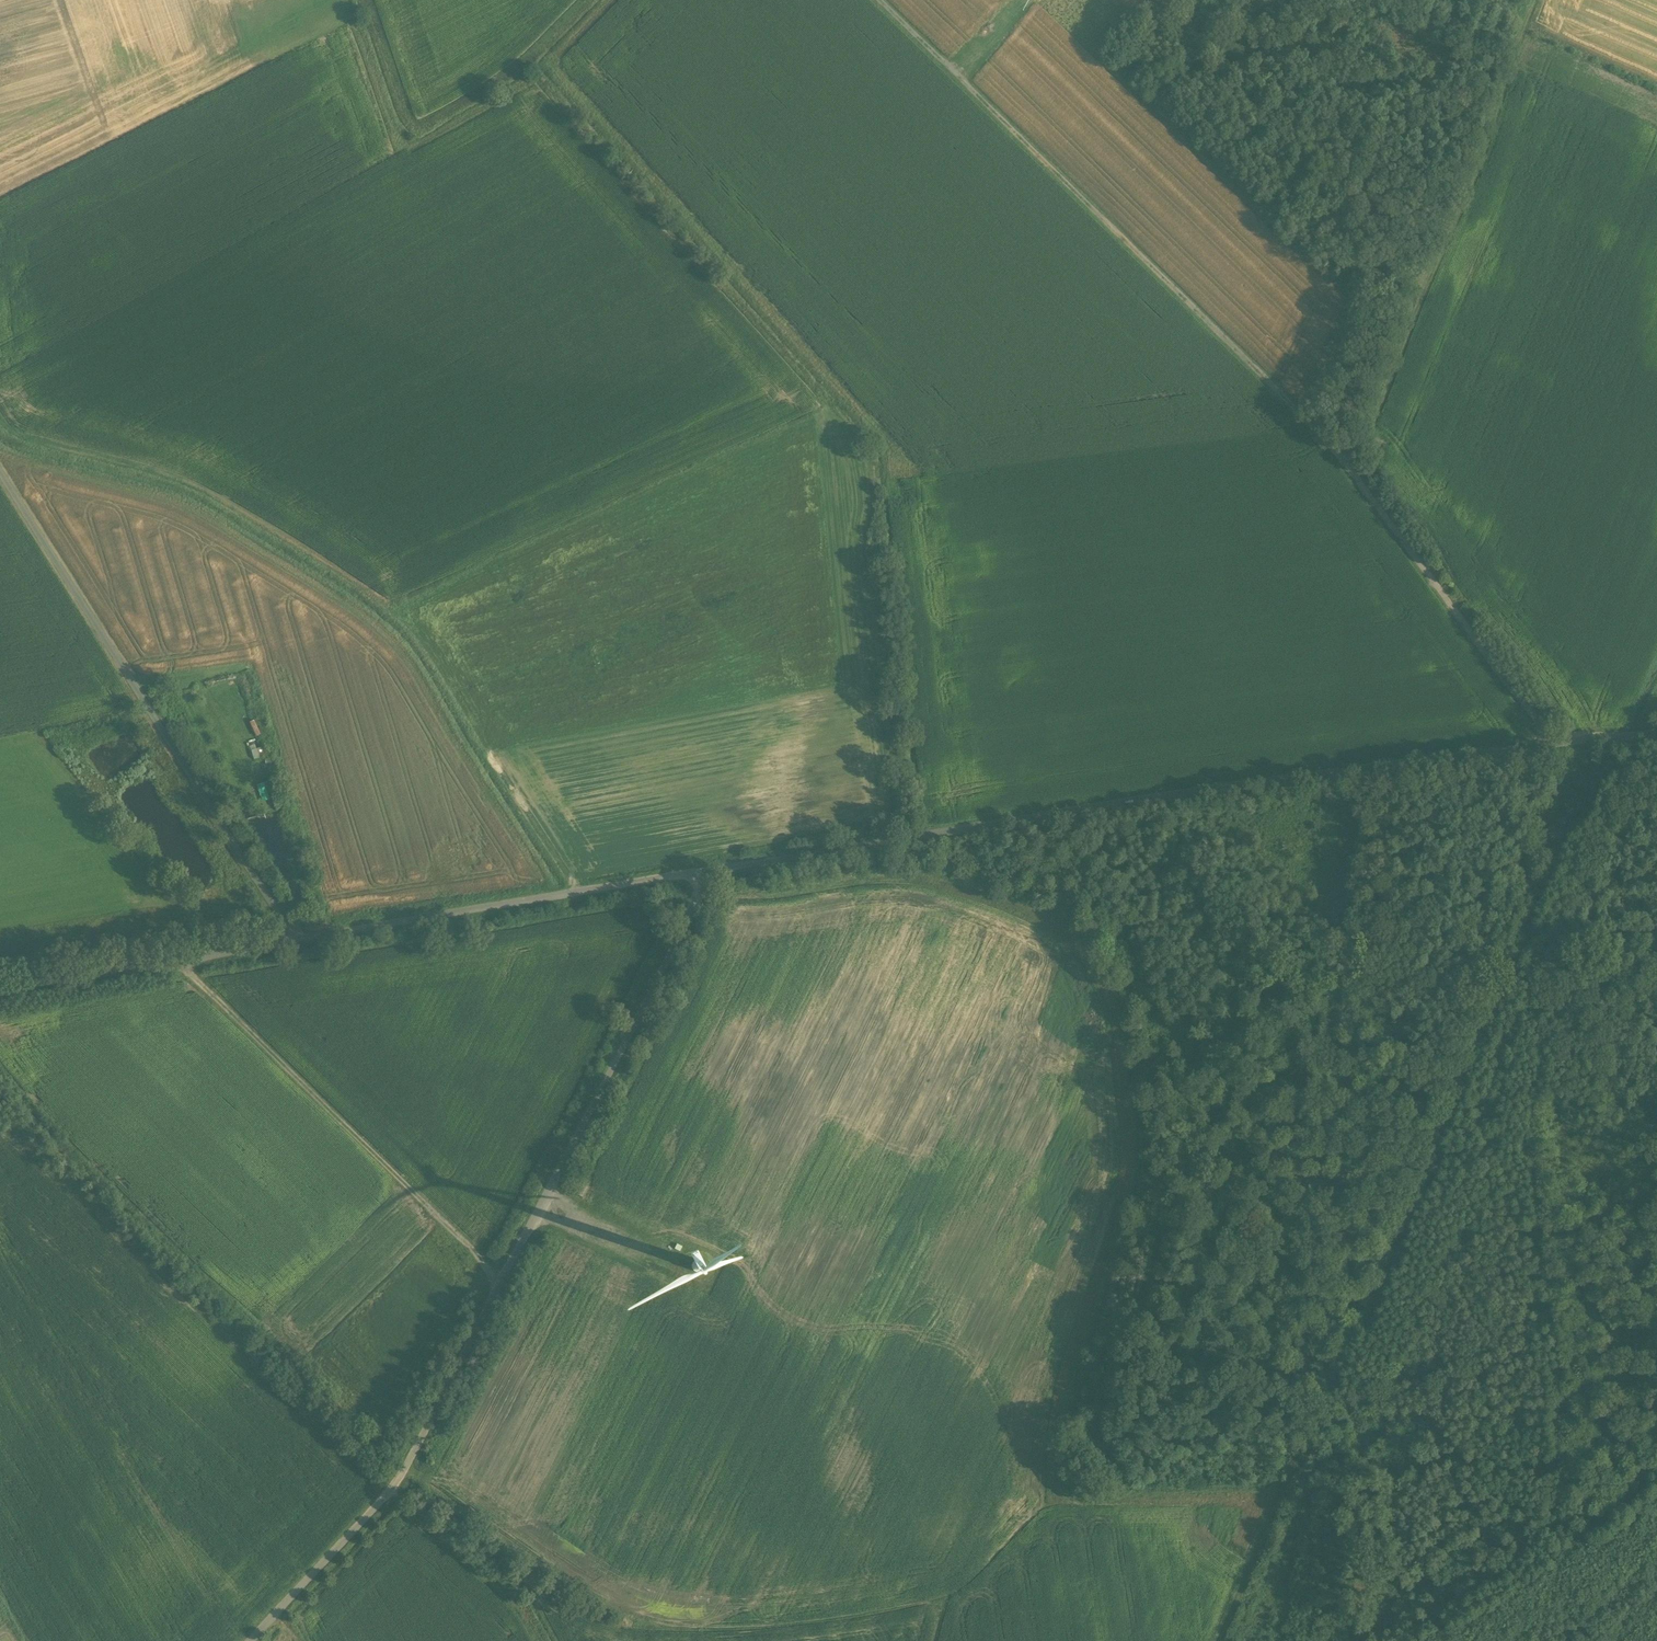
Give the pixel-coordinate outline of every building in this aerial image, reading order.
[(583,1198),(589,1187),(583,1184),(577,1195),(583,1198)]
